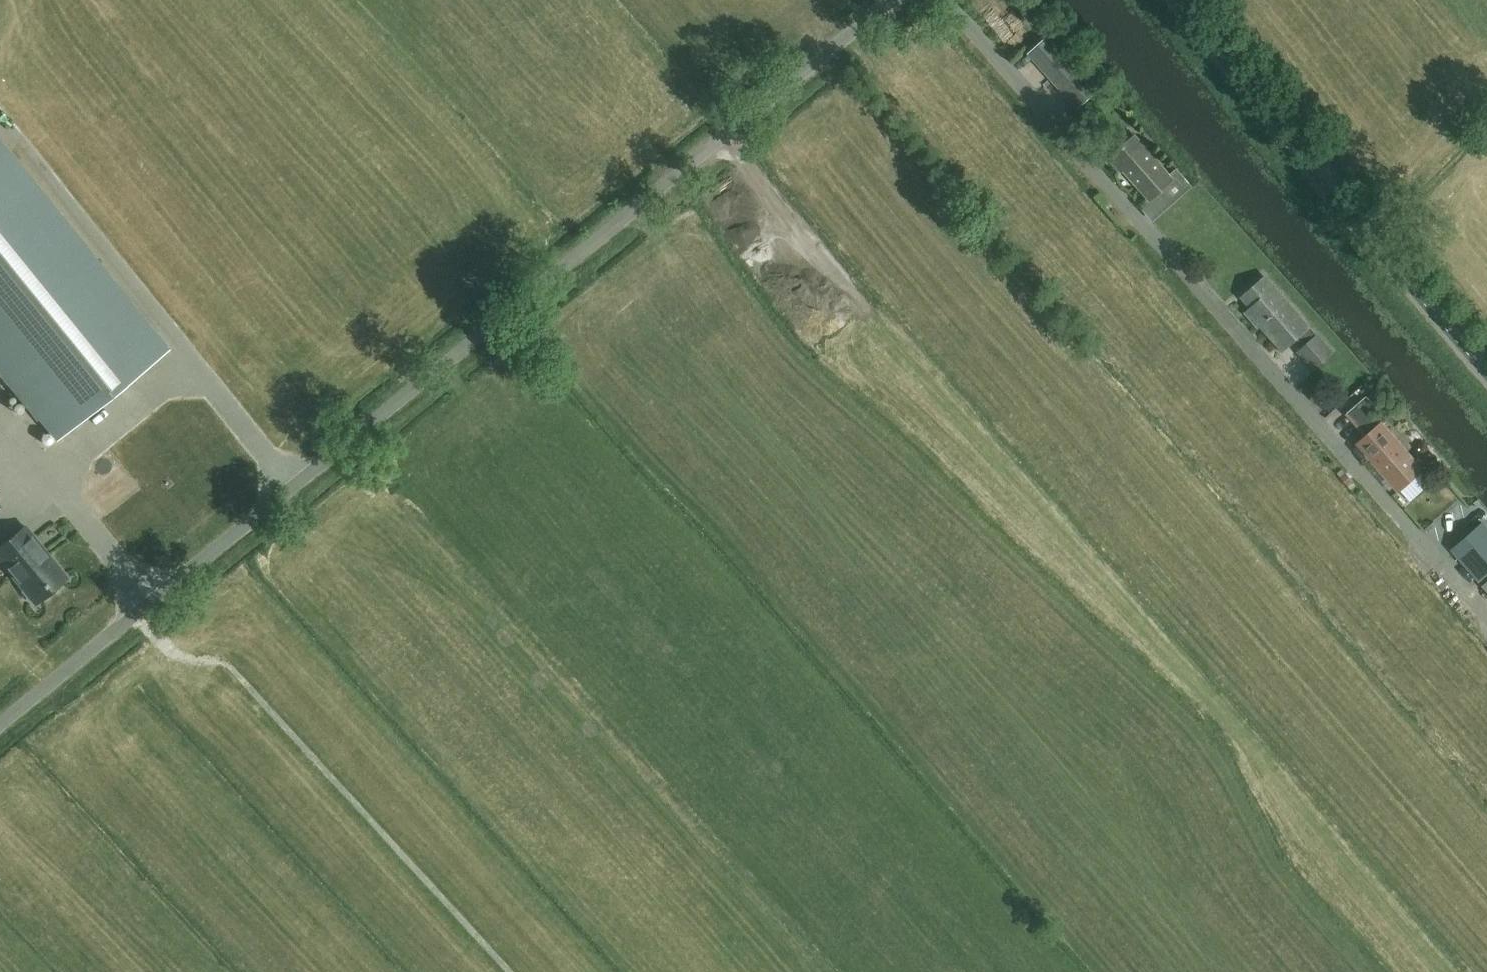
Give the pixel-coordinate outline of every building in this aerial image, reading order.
[(1080,106),(1098,90),(1049,34),(1031,50),(1080,106)] [(60,442),(172,346),(0,135),(0,369),(60,442)] [(1170,174),(1136,135),(1109,158),(1120,171),(1123,169),(1150,200),(1156,194),(1168,207),(1193,186),(1177,167),(1170,174)] [(1308,326),(1265,277),(1243,296),(1252,307),(1246,312),(1258,326),(1260,324),(1282,349),(1296,337),(1304,346),(1298,351),(1314,369),(1333,353),(1317,335),(1315,336),(1307,327),(1308,326)] [(1399,490),(1422,470),(1381,423),(1358,443),(1399,490)] [(0,545),(0,560),(35,605),(71,575),(27,522),(0,545)] [(1486,574),(1486,528),(1483,523),(1452,549),(1479,580),(1486,574)]
